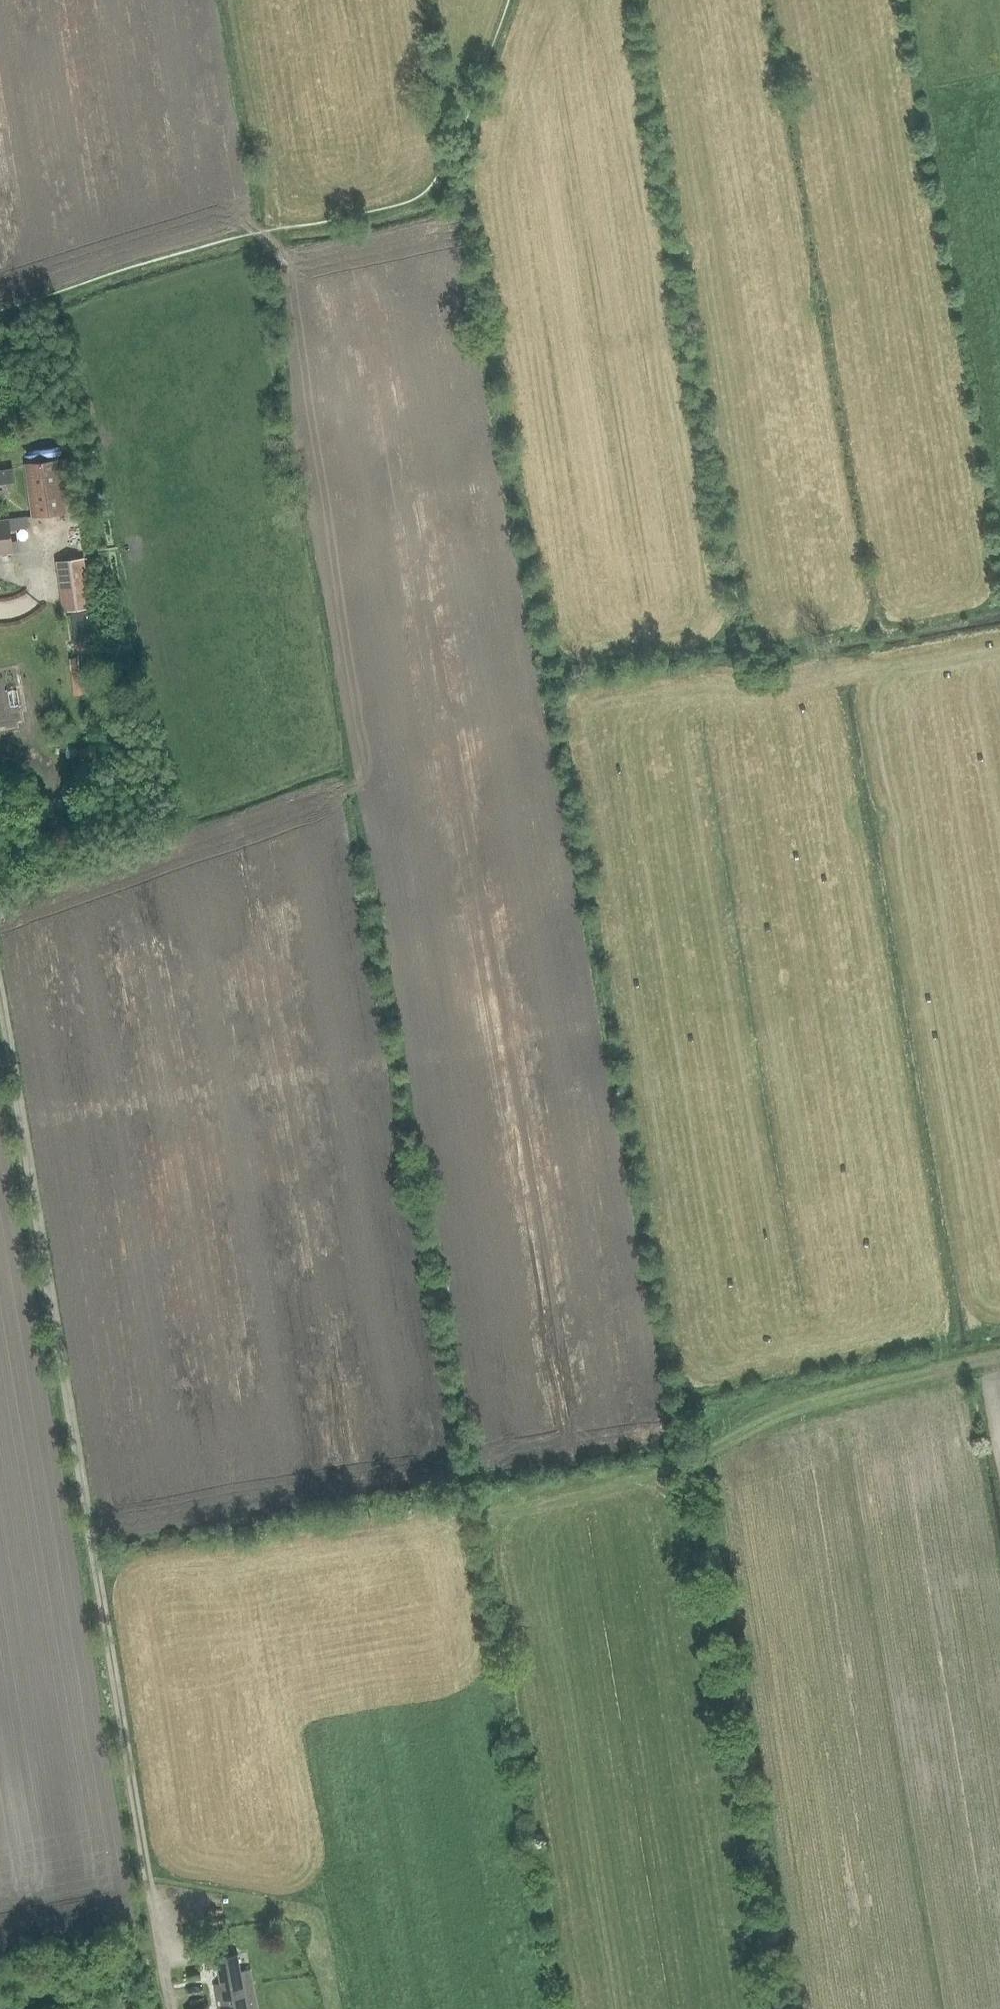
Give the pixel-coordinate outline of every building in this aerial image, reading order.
[(24,463),(31,517),(77,511),(75,494),(65,496),(59,458),(24,463)] [(0,468),(0,482),(21,478),(18,464),(0,468)] [(11,552),(7,522),(0,522),(0,556),(11,555),(11,552)] [(56,562),(62,610),(90,607),(84,558),(56,562)] [(79,612),(81,639),(100,638),(99,611),(79,612)] [(250,1969),(240,1971),(237,1953),(215,1957),(220,1983),(213,1984),(218,2008),(257,2008),(250,1969)]
